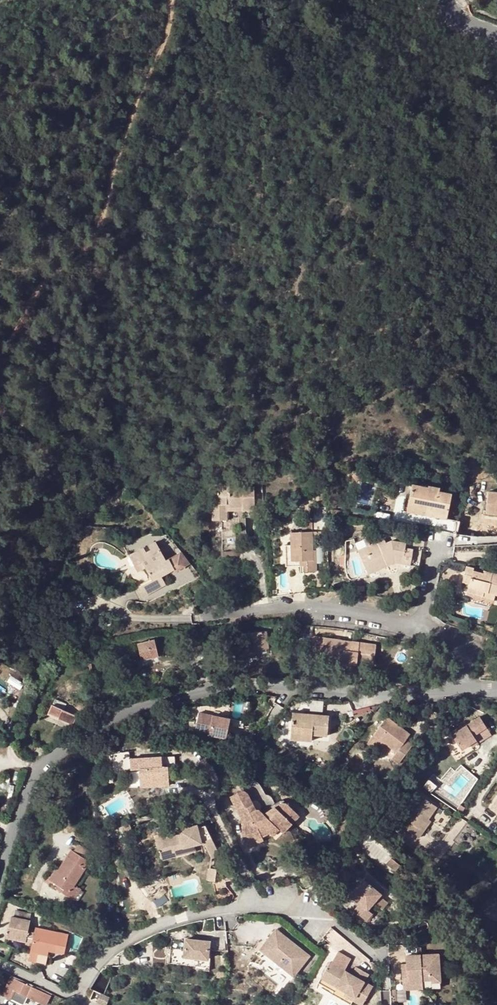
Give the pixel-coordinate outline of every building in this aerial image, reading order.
[(359,468),(351,475),(356,480),(364,473),(359,468)] [(209,493),(211,493),(217,493),(218,484),(209,484),(209,493)] [(229,484),(218,484),(217,493),(211,493),(212,500),(212,520),(227,520),(227,511),(227,507),(242,507),(242,511),(254,511),(254,487),(229,488),(229,484)] [(412,484),(407,506),(435,511),(434,515),(447,517),(451,494),(439,491),(439,488),(428,486),(427,488),(412,484)] [(487,491),(485,512),(496,513),(496,492),(487,491)] [(435,511),(407,506),(406,512),(446,521),(447,517),(434,515),(435,511)] [(312,564),(312,550),(312,535),(312,532),(290,532),(291,545),(291,561),(303,561),(303,566),(303,572),(316,571),(316,564),(312,564)] [(360,557),(366,570),(392,558),(395,558),(402,560),(402,561),(402,564),(410,566),(411,560),(413,550),(405,548),(405,544),(391,541),(386,543),(382,545),(381,540),(370,545),(366,546),(369,553),(360,557)] [(155,541),(143,548),(146,552),(139,556),(141,561),(137,563),(140,571),(145,568),(152,580),(139,588),(143,596),(165,584),(161,576),(174,569),(168,558),(165,560),(155,541)] [(291,561),(291,545),(284,545),(284,566),(303,566),(303,561),(291,561)] [(357,550),(360,557),(369,553),(366,546),(357,550)] [(146,552),(143,548),(128,556),(137,572),(140,571),(137,563),(141,561),(139,556),(146,552)] [(394,563),(402,564),(402,561),(402,560),(395,558),(392,558),(366,570),(368,575),(376,571),(389,565),(394,563)] [(491,572),(491,575),(483,573),(473,571),(473,568),(466,566),(465,569),(462,582),(469,583),(467,592),(482,595),(482,592),(495,595),(496,593),(496,574),(491,572)] [(265,631),(245,634),(247,650),(256,649),(256,647),(267,646),(265,631)] [(341,642),(341,639),(311,636),(309,650),(321,651),(328,652),(327,660),(342,661),(341,665),(356,667),(356,663),(373,665),(376,644),(351,641),(350,643),(341,642)] [(154,640),(136,644),(140,660),(158,656),(154,640)] [(66,704),(55,700),(48,715),(72,725),(75,716),(63,710),(66,704)] [(330,712),(294,709),(292,729),(314,731),(328,732),(330,712)] [(404,741),(407,737),(410,732),(387,715),(374,734),(382,739),(398,750),(393,757),(400,762),(410,746),(404,741)] [(479,715),(466,724),(476,740),(478,743),(491,734),(479,715)] [(466,724),(451,733),(461,749),(469,744),(476,740),(466,724)] [(222,731),(191,726),(187,745),(218,751),(222,731)] [(314,731),(292,729),(292,735),(313,737),(314,731)] [(382,739),(374,734),(369,740),(377,745),(382,739)] [(413,742),(407,737),(404,741),(410,746),(413,742)] [(174,753),(133,755),(133,758),(134,766),(141,766),(143,784),(171,783),(170,764),(175,764),(174,753)] [(243,793),(244,790),(243,789),(242,790),(232,795),(233,798),(243,793)] [(240,811),(254,804),(253,800),(251,795),(248,792),(247,790),(245,790),(244,790),(243,793),(233,798),(234,800),(236,800),(239,805),(239,806),(238,809),(239,811),(240,811)] [(421,829),(428,819),(436,806),(417,793),(402,816),(412,823),(407,830),(419,838),(423,830),(421,829)] [(488,808),(496,814),(496,795),(488,808)] [(260,810),(258,809),(251,812),(253,817),(253,818),(252,820),(252,821),(252,823),(243,828),(248,843),(249,846),(256,843),(254,840),(262,836),(265,835),(271,831),(277,826),(281,831),(287,826),(291,827),(294,824),(301,817),(295,810),(292,806),(290,804),(287,802),(286,802),(284,802),(280,804),(278,806),(266,813),(263,811),(260,810)] [(243,824),(243,828),(252,823),(252,821),(252,820),(253,818),(253,817),(251,812),(258,809),(254,804),(240,811),(242,814),(243,817),(243,820),(243,824)] [(392,813),(384,824),(394,831),(402,820),(392,813)] [(421,829),(423,830),(430,820),(428,819),(421,829)] [(212,856),(220,853),(207,827),(197,829),(196,826),(180,831),(180,835),(173,837),(169,833),(161,835),(163,845),(158,847),(161,858),(177,854),(175,847),(183,844),(184,846),(195,843),(205,841),(212,856)] [(196,850),(195,843),(184,846),(183,844),(175,847),(177,854),(196,850)] [(73,850),(71,849),(58,869),(51,880),(53,881),(57,884),(55,886),(74,899),(80,888),(81,888),(77,885),(76,885),(73,883),(89,860),(93,854),(77,844),(73,850)] [(230,862),(218,864),(221,881),(233,879),(230,862)] [(216,881),(218,868),(211,866),(208,879),(216,881)] [(48,878),(51,880),(58,869),(55,867),(48,878)] [(366,873),(349,894),(359,902),(353,909),(366,919),(371,912),(367,908),(373,900),(381,907),(387,901),(378,894),(383,887),(366,873)] [(80,888),(74,899),(77,901),(84,890),(80,888)] [(16,910),(15,917),(30,920),(31,913),(16,910)] [(28,930),(30,920),(15,917),(11,916),(7,936),(26,939),(28,930)] [(34,932),(32,941),(30,950),(43,953),(44,948),(49,949),(56,950),(60,931),(36,926),(34,932)] [(288,939),(274,929),(258,950),(292,976),(309,955),(293,943),(290,947),(285,943),(288,939)] [(26,939),(32,941),(34,932),(28,930),(26,939)] [(24,949),(26,939),(7,936),(5,944),(24,949)] [(211,939),(185,936),(185,939),(184,954),(209,956),(211,939)] [(337,948),(330,961),(341,967),(343,968),(350,955),(337,948)] [(402,970),(403,983),(422,982),(423,979),(431,978),(440,977),(438,952),(406,955),(406,963),(407,969),(402,970)] [(356,965),(351,973),(349,977),(343,974),(345,970),(343,968),(341,967),(330,961),(329,960),(321,973),(336,982),(335,985),(354,996),(353,999),(361,1003),(363,999),(372,984),(364,980),(368,972),(356,965)] [(336,982),(321,973),(320,976),(335,985),(336,982)] [(42,988),(39,987),(32,983),(31,985),(11,976),(2,994),(11,998),(15,989),(38,1000),(36,1004),(49,1004),(52,999),(49,997),(50,994),(41,990),(42,988)] [(354,996),(335,985),(330,993),(338,998),(350,1004),(353,999),(354,996)] [(88,987),(84,996),(104,1004),(107,996),(104,994),(88,987)]
